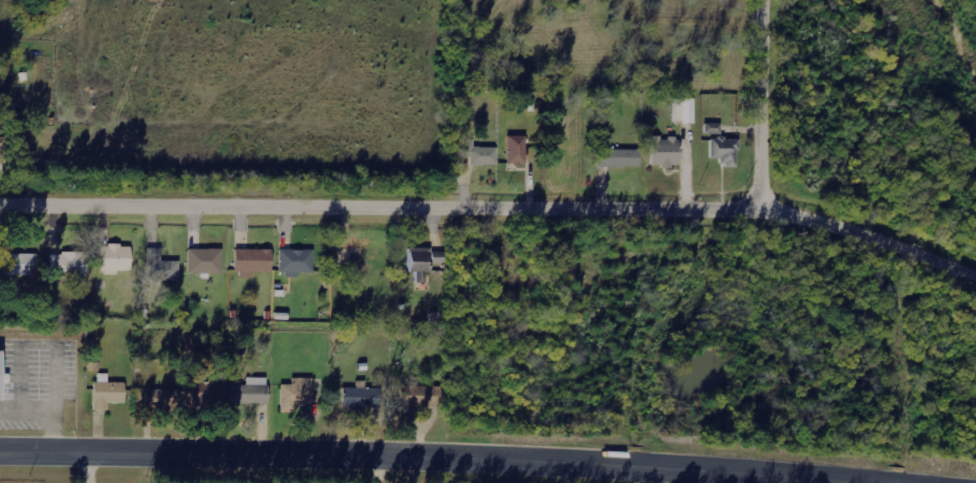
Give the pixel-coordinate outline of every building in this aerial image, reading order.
[(694,99),(674,100),(674,124),(694,123),(694,99)] [(721,135),(721,124),(704,123),(704,134),(721,135)] [(508,165),(527,165),(527,137),(508,137),(508,165)] [(651,166),(680,167),(680,138),(652,138),(651,166)] [(710,159),(719,159),(719,167),(738,167),(738,139),(710,139),(710,159)] [(497,148),(474,148),(473,140),(464,140),(464,157),(471,156),(471,165),(497,165),(497,148)] [(639,167),(639,149),(599,150),(599,168),(639,167)] [(131,246),(102,245),(101,275),(118,275),(118,271),(131,271),(131,246)] [(148,287),(160,286),(160,281),(179,280),(179,261),(162,262),(161,248),(148,249),(148,287)] [(410,273),(431,273),(430,264),(445,264),(445,252),(433,252),(433,248),(409,249),(410,273)] [(223,250),(189,249),(188,273),(222,274),(223,250)] [(272,250),(236,250),(237,278),(254,278),(254,273),(272,272),(272,250)] [(279,274),(313,275),(314,250),(280,250),(279,274)] [(0,253),(0,262),(0,275),(37,276),(38,254),(0,253)] [(88,276),(88,253),(49,253),(49,271),(61,270),(61,277),(88,276)] [(125,404),(125,383),(108,383),(108,374),(95,374),(94,411),(108,411),(108,404),(125,404)] [(269,378),(247,378),(247,386),(231,385),(231,404),(268,405),(269,378)] [(313,405),(313,378),(292,379),(292,385),(281,385),(281,413),(296,413),(296,405),(313,405)] [(343,407),(382,408),(383,389),(365,389),(365,382),(357,381),(356,388),(343,388),(343,407)] [(193,406),(225,407),(225,384),(194,383),(193,406)] [(400,406),(442,408),(443,387),(401,386),(400,406)] [(146,409),(179,408),(178,390),(146,391),(146,409)]
